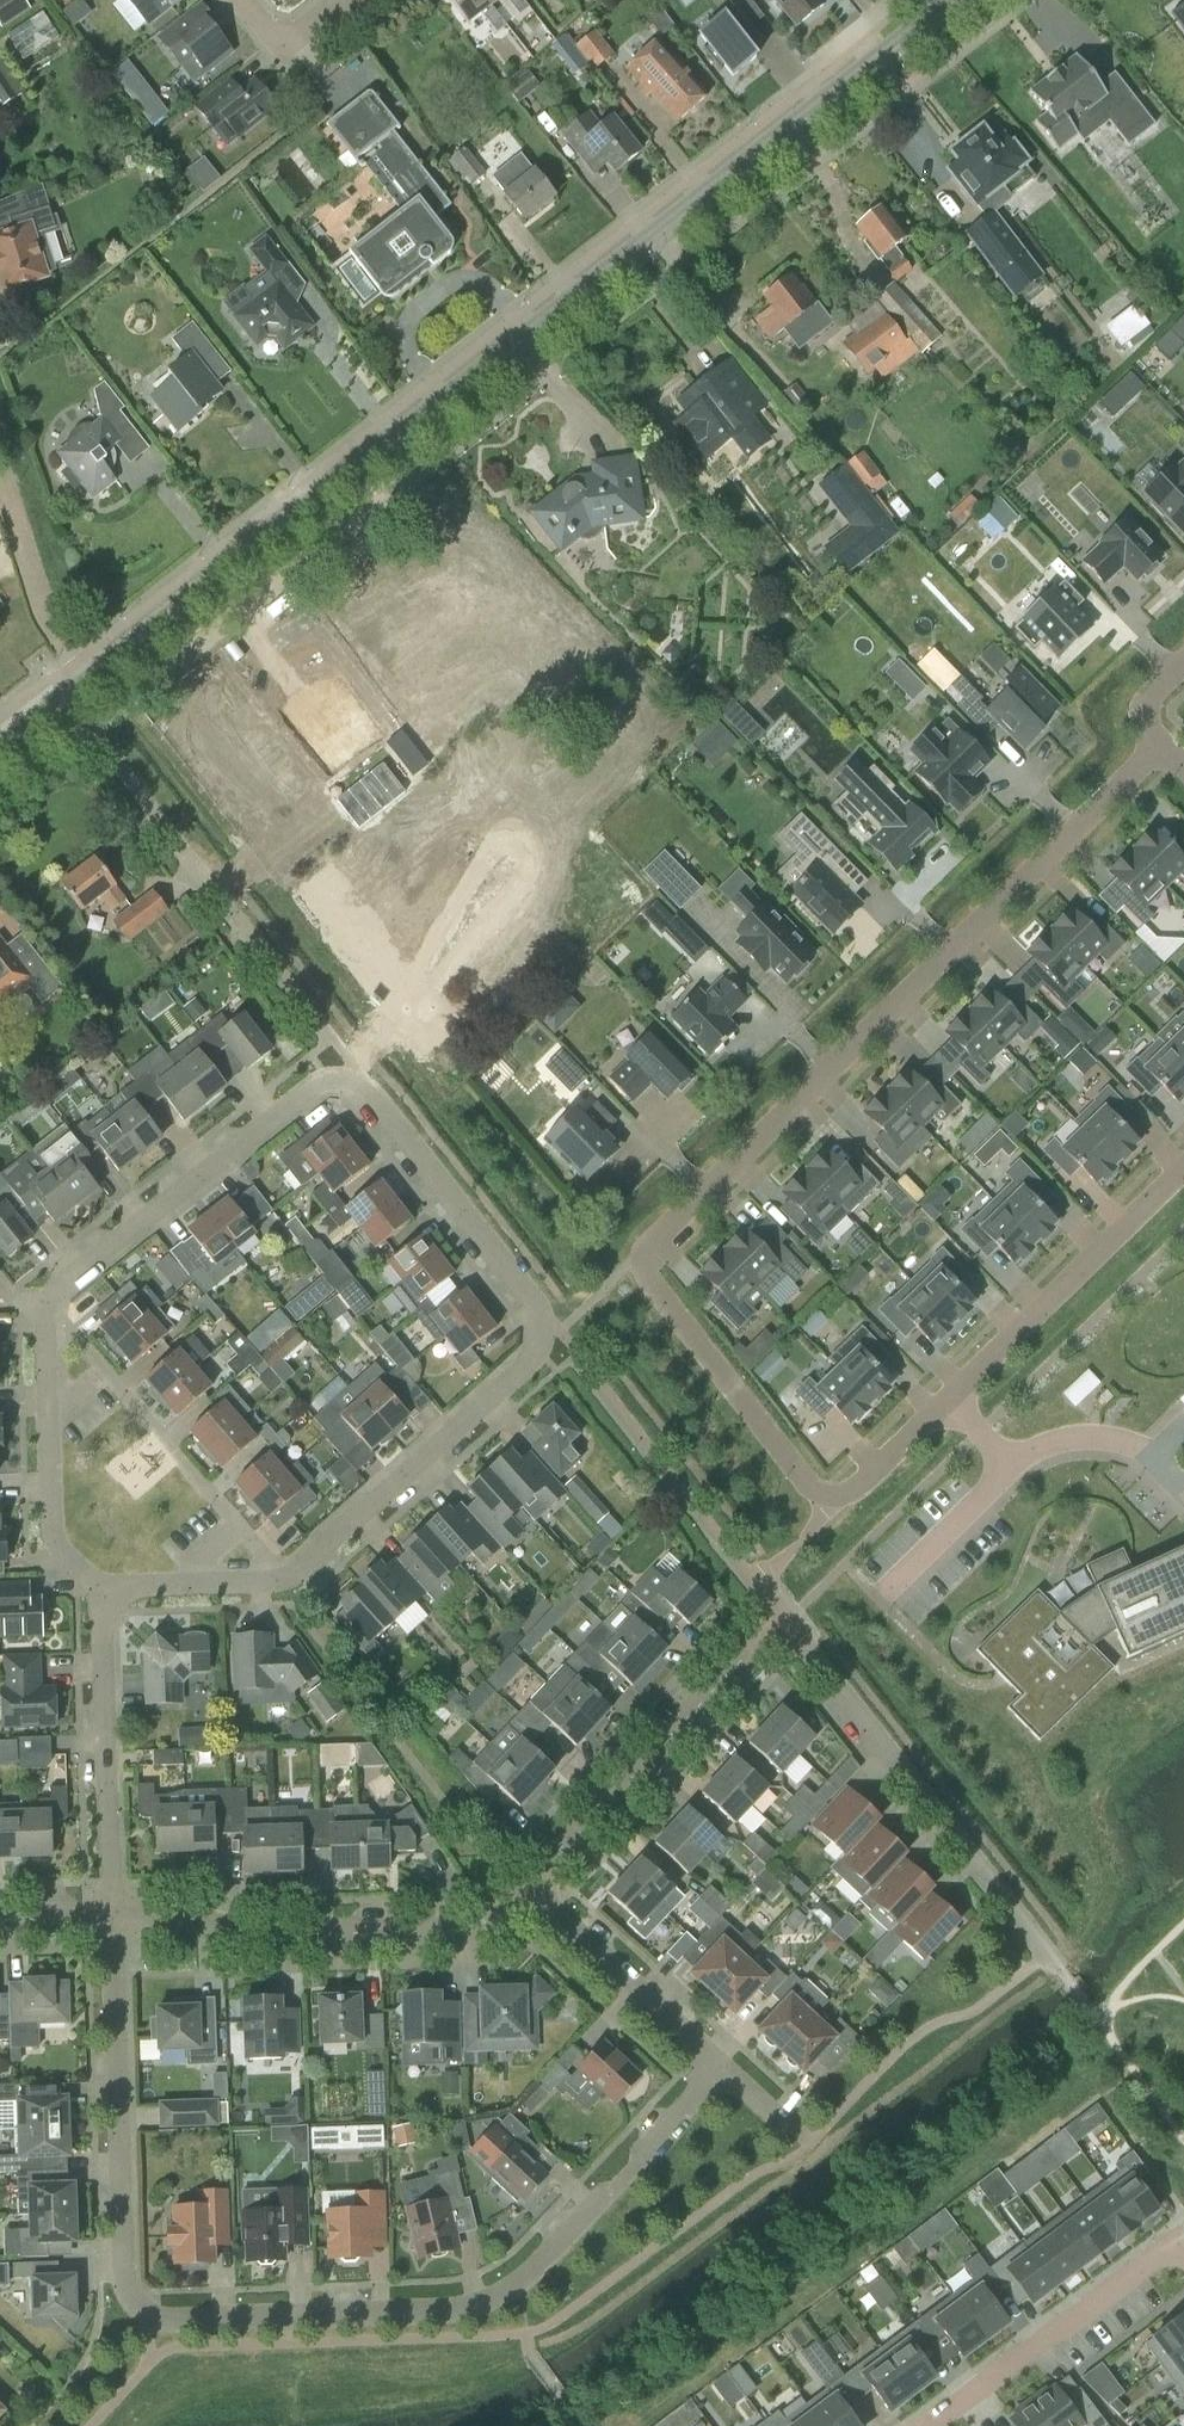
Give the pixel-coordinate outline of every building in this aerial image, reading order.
[(30,10),(24,0),(0,0),(0,26),(1,28),(30,10)] [(91,13),(81,0),(79,0),(62,13),(73,27),(91,13)] [(145,30),(182,0),(121,0),(145,30)] [(503,27),(482,0),(445,0),(467,29),(483,16),(496,33),(503,27)] [(503,27),(506,25),(493,9),(504,0),(482,0),(503,27)] [(519,15),(528,7),(523,0),(507,0),(519,15)] [(733,11),(747,1),(746,0),(725,0),(733,11)] [(816,0),(766,0),(770,5),(773,2),(796,30),(823,9),(816,0)] [(1157,24),(1182,54),(1183,53),(1183,2),(1157,24)] [(23,59),(56,37),(41,15),(8,37),(23,59)] [(723,21),(700,40),(709,51),(705,54),(703,52),(702,53),(720,76),(721,75),(720,73),(723,70),(732,81),(756,62),(750,56),(760,48),(761,48),(762,47),(737,15),(735,16),(736,17),(726,24),(723,21)] [(223,47),(224,39),(216,38),(206,25),(188,39),(179,27),(158,44),(182,73),(194,64),(206,78),(232,57),(223,47)] [(593,71),(613,55),(594,31),(574,47),(593,71)] [(549,45),(558,56),(572,45),(563,34),(549,45)] [(706,102),(680,73),(682,71),(658,45),(625,74),(649,101),(650,100),(676,129),(706,102)] [(126,90),(141,78),(127,60),(112,71),(126,90)] [(1031,96),(1030,97),(1047,119),(1037,127),(1037,126),(1035,127),(1057,155),(1059,154),(1058,153),(1076,139),(1077,140),(1078,139),(1071,130),(1097,110),(1128,150),(1155,129),(1132,99),(1116,111),(1076,60),(1075,61),(1076,62),(1061,73),(1060,72),(1046,84),(1046,85),(1032,96),(1031,96)] [(14,102),(15,103),(23,99),(2,64),(0,65),(0,111),(14,102)] [(539,87),(528,72),(506,90),(518,104),(539,87)] [(201,109),(196,113),(214,135),(227,152),(238,143),(275,113),(254,86),(239,98),(235,92),(230,87),(201,109)] [(166,111),(152,92),(136,104),(151,122),(166,111)] [(399,134),(372,100),(372,99),(371,99),(370,98),(369,98),(368,98),(367,98),(366,98),(365,99),(325,130),(327,132),(331,129),(351,155),(347,158),(359,173),(363,170),(361,168),(372,159),(412,209),(351,257),(357,265),(355,267),(360,273),(362,271),(384,299),(416,275),(413,272),(420,266),(421,267),(422,267),(423,268),(424,268),(425,268),(426,268),(427,268),(428,267),(429,267),(430,266),(430,265),(431,264),(435,270),(449,259),(450,258),(451,256),(452,255),(452,253),(453,251),(452,249),(452,248),(451,246),(450,244),(434,223),(450,210),(392,136),(396,133),(397,135),(399,134)] [(600,133),(588,119),(561,141),(581,166),(595,155),(613,178),(639,157),(612,123),(600,133)] [(489,135),(498,128),(493,122),(484,129),(489,135)] [(958,166),(948,173),(977,210),(1001,191),(1010,202),(1035,182),(1025,169),(1026,167),(1005,140),(993,149),(982,134),(952,157),(958,166)] [(471,184),(485,174),(464,147),(451,158),(471,184)] [(533,170),(520,154),(505,166),(518,182),(502,195),(524,223),(556,198),(534,170),(533,170)] [(189,168),(200,189),(217,181),(207,159),(189,168)] [(4,298),(47,284),(44,275),(41,266),(47,264),(40,241),(57,236),(51,217),(50,214),(49,214),(47,208),(43,209),(37,187),(2,203),(11,231),(12,236),(13,239),(0,243),(0,287),(4,298)] [(910,272),(894,249),(906,241),(882,208),(857,226),(867,240),(862,243),(875,261),(878,259),(896,283),(910,272)] [(1041,276),(992,213),(966,234),(1014,297),(1041,276)] [(266,236),(247,250),(270,280),(289,266),(266,236)] [(349,261),(336,272),(361,304),(374,293),(349,261)] [(774,306),(754,321),(768,340),(788,325),(794,332),(803,344),(831,323),(826,316),(804,285),(799,289),(791,278),(767,296),(774,306)] [(883,312),(918,351),(920,355),(940,337),(892,283),(873,300),(883,312)] [(258,305),(243,285),(220,303),(236,323),(235,323),(256,351),(265,344),(277,345),(284,354),(312,332),(278,290),(258,305)] [(1138,311),(1135,313),(1131,308),(1105,328),(1120,349),(1150,326),(1138,311)] [(882,379),(918,351),(883,312),(841,344),(866,376),(874,370),(882,379)] [(1154,344),(1170,359),(1183,345),(1183,314),(1154,344)] [(177,438),(201,420),(198,416),(221,398),(198,368),(213,356),(192,330),(171,346),(186,365),(167,379),(173,387),(151,405),(177,438)] [(706,456),(762,414),(725,365),(681,398),(691,411),(679,420),(706,456)] [(1131,369),(1118,382),(1132,397),(1146,384),(1131,369)] [(134,437),(116,414),(123,408),(104,383),(93,391),(100,418),(102,417),(108,425),(105,428),(102,425),(94,431),(90,431),(87,431),(83,431),(79,433),(76,434),(73,437),(71,440),(69,443),(67,446),(66,450),(66,453),(58,460),(69,475),(62,481),(74,496),(81,491),(93,506),(116,488),(107,476),(109,474),(110,472),(111,470),(111,467),(111,465),(111,462),(110,460),(109,457),(134,437)] [(565,547),(581,534),(583,535),(585,536),(588,536),(590,537),(592,536),(594,536),(597,535),(599,534),(600,532),(602,530),(603,528),(603,526),(604,523),(645,516),(635,457),(597,463),(599,475),(578,478),(537,512),(565,547)] [(1176,470),(1172,467),(1144,493),(1152,502),(1149,504),(1162,518),(1165,515),(1183,535),(1183,463),(1176,470)] [(844,576),(870,556),(899,534),(845,465),(817,486),(849,528),(822,548),(844,576)] [(985,511),(1004,531),(1017,518),(998,498),(985,511)] [(1146,579),(1158,567),(1155,564),(1162,557),(1126,519),(1100,543),(1101,545),(1082,563),(1103,585),(1122,567),(1136,582),(1143,575),(1146,579)] [(470,629),(488,615),(495,624),(518,606),(482,561),(471,570),(467,566),(438,589),(470,629)] [(1077,640),(1091,627),(1075,611),(1083,603),(1063,582),(1014,628),(1033,650),(1041,642),(1057,659),(1071,646),(1069,644),(1075,638),(1077,640)] [(416,625),(410,617),(365,652),(392,685),(419,663),(429,675),(443,664),(470,698),(486,685),(459,650),(452,656),(433,633),(429,636),(418,623),(416,625)] [(926,689),(898,661),(884,674),(912,703),(926,689)] [(1038,727),(1056,709),(1018,671),(999,690),(1004,695),(987,712),(978,703),(982,699),(959,677),(950,686),(963,700),(956,707),(985,736),(998,723),(1024,749),(1042,731),(1038,727)] [(319,682),(286,709),(333,770),(360,749),(371,763),(390,749),(362,713),(357,718),(351,711),(346,716),(319,682)] [(750,746),(763,733),(731,700),(718,714),(750,746)] [(702,757),(727,733),(715,721),(690,745),(702,757)] [(945,743),(933,730),(910,753),(922,766),(914,773),(946,806),(948,804),(958,814),(981,792),(971,781),(989,764),(957,732),(945,743)] [(904,808),(889,792),(893,789),(873,768),(831,808),(834,810),(833,812),(842,821),(843,820),(852,829),(867,814),(882,829),(867,844),(884,862),(888,858),(899,870),(895,873),(896,874),(913,859),(905,851),(914,843),(917,847),(930,834),(921,825),(925,822),(908,804),(904,808)] [(372,894),(429,926),(473,849),(416,816),(412,823),(402,817),(392,834),(402,840),(385,870),(375,864),(365,882),(375,887),(372,894)] [(860,906),(830,876),(844,862),(799,817),(779,837),(797,856),(794,860),(809,876),(803,882),(801,880),(797,884),(799,886),(793,892),(792,891),(790,893),(805,908),(802,911),(815,924),(818,921),(832,935),(860,906)] [(1166,888),(1183,871),(1183,847),(1176,855),(1153,831),(1131,852),(1166,888)] [(679,911),(700,890),(664,852),(642,873),(679,911)] [(1145,909),(1166,888),(1131,852),(1110,874),(1133,897),(1123,907),(1142,927),(1153,917),(1145,909)] [(299,853),(284,866),(293,877),(308,864),(299,853)] [(126,901),(114,886),(115,885),(95,859),(61,885),(81,912),(100,897),(112,912),(126,901)] [(128,942),(168,912),(153,891),(112,922),(128,942)] [(762,909),(745,892),(732,905),(749,922),(736,935),(740,939),(736,944),(752,962),(757,957),(784,984),(793,976),(795,979),(807,967),(805,964),(813,956),(798,940),(800,937),(778,915),(776,918),(765,906),(762,909)] [(660,934),(674,921),(667,914),(671,910),(659,898),(641,914),(660,934)] [(1049,933),(1084,968),(1105,948),(1113,956),(1124,945),(1104,925),(1094,935),(1071,912),(1049,933)] [(1063,989),(1084,968),(1049,933),(1028,954),(1051,977),(1041,988),(1061,1008),(1071,997),(1063,989)] [(6,948),(0,940),(0,1012),(29,989),(42,1005),(62,988),(34,953),(19,965),(6,948)] [(1126,960),(1146,980),(1160,966),(1141,946),(1126,960)] [(742,999),(723,980),(703,1000),(696,993),(671,1017),(710,1057),(735,1033),(723,1021),(744,1001),(742,999)] [(968,1013),(1002,1049),(1023,1028),(1031,1036),(1042,1026),(1022,1006),(1012,1016),(989,992),(968,1013)] [(1086,1011),(1069,1029),(1082,1042),(1100,1024),(1086,1011)] [(981,1070),(1002,1049),(968,1013),(946,1034),(969,1058),(959,1068),(979,1088),(989,1078),(981,1070)] [(555,1035),(562,1028),(548,1014),(542,1021),(555,1035)] [(199,1031),(218,1055),(229,1046),(248,1070),(270,1052),(266,1047),(266,1044),(266,1038),(264,1034),(261,1030),(257,1026),(251,1024),(248,1024),(242,1016),(230,1026),(221,1015),(199,1031)] [(207,1064),(218,1055),(199,1031),(185,1043),(195,1056),(177,1070),(204,1104),(226,1087),(207,1064)] [(1183,1068),(1183,1032),(1167,1049),(1183,1068)] [(680,1093),(689,1084),(686,1080),(689,1077),(649,1036),(626,1059),(627,1061),(608,1080),(632,1103),(651,1085),(666,1100),(676,1090),(680,1093)] [(1167,1049),(1159,1041),(1137,1061),(1136,1060),(1125,1071),(1145,1091),(1156,1081),(1178,1104),(1183,1099),(1183,1101),(1183,1068),(1167,1049)] [(1082,1049),(1070,1063),(1083,1075),(1096,1062),(1082,1049)] [(544,1067),(570,1094),(587,1078),(561,1050),(544,1067)] [(183,1121),(204,1104),(177,1070),(160,1084),(149,1071),(135,1082),(153,1106),(164,1097),(183,1121)] [(886,1093),(920,1129),(941,1108),(949,1117),(960,1106),(940,1086),(930,1096),(907,1072),(886,1093)] [(39,1094),(49,1106),(64,1094),(55,1082),(39,1094)] [(142,1115),(153,1106),(135,1082),(120,1094),(130,1107),(113,1121),(140,1155),(161,1138),(142,1115)] [(1082,1131),(1116,1164),(1121,1160),(1123,1162),(1134,1151),(1132,1149),(1137,1144),(1115,1121),(1127,1109),(1107,1088),(1093,1101),(1095,1103),(1074,1123),(1082,1131)] [(899,1150),(920,1129),(886,1093),(864,1114),(887,1138),(877,1148),(897,1168),(907,1158),(899,1150)] [(615,1123),(596,1103),(583,1116),(578,1111),(547,1142),(584,1180),(593,1171),(594,1173),(607,1160),(606,1159),(615,1149),(602,1136),(615,1123)] [(1016,1113),(1001,1127),(1013,1140),(1028,1125),(1016,1113)] [(118,1172),(140,1155),(113,1121),(95,1135),(85,1122),(70,1133),(89,1157),(100,1148),(118,1172)] [(318,1175),(353,1148),(338,1128),(312,1148),(305,1139),(290,1150),(279,1159),(301,1187),(317,1175),(318,1175)] [(990,1140),(1001,1151),(1010,1142),(999,1131),(990,1140)] [(1112,1168),(1116,1164),(1082,1131),(1063,1150),(1053,1141),(1042,1151),(1062,1172),(1073,1161),(1096,1184),(1100,1180),(1102,1182),(1114,1170),(1112,1168)] [(78,1165),(89,1157),(70,1133),(38,1158),(75,1206),(96,1189),(78,1165)] [(946,1152),(959,1165),(972,1152),(958,1139),(946,1152)] [(325,1213),(339,1202),(333,1194),(368,1167),(353,1148),(318,1175),(317,1175),(325,1185),(311,1195),(325,1213)] [(804,1174),(847,1217),(878,1186),(859,1166),(849,1176),(825,1153),(804,1174)] [(54,1223),(75,1206),(38,1158),(20,1172),(5,1184),(24,1208),(35,1199),(54,1223)] [(993,1202),(1034,1244),(1039,1240),(1041,1242),(1052,1231),(1050,1229),(1055,1224),(1033,1201),(1045,1189),(1018,1162),(1005,1175),(1013,1183),(993,1202)] [(815,1249),(847,1217),(804,1174),(782,1195),(805,1218),(795,1228),(815,1249)] [(360,1229),(395,1202),(380,1182),(345,1209),(339,1202),(325,1213),(339,1229),(352,1219),(360,1229)] [(24,1208),(5,1184),(0,1188),(0,1246),(9,1258),(32,1240),(13,1216),(24,1208)] [(208,1216),(235,1251),(256,1235),(250,1228),(260,1220),(261,1221),(272,1212),(253,1187),(241,1197),(242,1198),(233,1206),(228,1200),(208,1216)] [(934,1222),(946,1211),(930,1195),(918,1207),(934,1222)] [(395,1202),(360,1229),(375,1249),(411,1221),(395,1202)] [(1030,1248),(1034,1244),(993,1202),(973,1222),(971,1221),(960,1231),(980,1252),(991,1241),(1014,1265),(1018,1260),(1020,1262),(1032,1251),(1030,1248)] [(215,1267),(235,1251),(208,1216),(188,1231),(192,1237),(183,1245),(182,1243),(169,1253),(188,1278),(200,1268),(205,1274),(215,1266),(215,1267)] [(293,1238),(304,1230),(295,1218),(284,1227),(293,1238)] [(304,1230),(293,1238),(302,1249),(313,1241),(304,1230)] [(722,1254),(765,1297),(785,1278),(793,1286),(806,1273),(779,1245),(767,1256),(744,1233),(722,1254)] [(403,1284),(438,1256),(423,1237),(388,1265),(402,1283),(403,1284)] [(920,1289),(952,1324),(957,1320),(959,1322),(970,1311),(968,1309),(973,1304),(951,1281),(961,1270),(941,1250),(931,1261),(940,1270),(920,1289)] [(342,1265),(331,1251),(314,1265),(325,1278),(342,1265)] [(764,1298),(765,1297),(722,1254),(701,1275),(724,1298),(713,1308),(737,1333),(756,1314),(744,1302),(756,1290),(764,1298)] [(416,1317),(432,1305),(425,1297),(453,1275),(438,1256),(403,1284),(402,1283),(390,1292),(412,1320),(416,1317)] [(346,1284),(336,1292),(345,1303),(357,1318),(373,1305),(353,1279),(346,1284)] [(905,1338),(915,1328),(932,1344),(936,1340),(938,1342),(950,1331),(948,1328),(952,1324),(920,1289),(912,1281),(891,1302),(889,1301),(879,1311),(905,1338)] [(445,1339),(480,1311),(465,1291),(437,1313),(432,1305),(416,1317),(437,1344),(444,1338),(445,1339)] [(205,1315),(215,1306),(205,1295),(195,1304),(205,1315)] [(149,1317),(148,1316),(133,1299),(99,1328),(116,1347),(149,1317)] [(295,1327),(309,1315),(299,1302),(285,1314),(295,1327)] [(215,1306),(205,1315),(214,1326),(224,1317),(215,1306)] [(149,1317),(116,1347),(132,1366),(166,1336),(175,1328),(157,1309),(148,1316),(149,1317)] [(480,1311),(445,1339),(459,1356),(454,1360),(464,1373),(479,1361),(470,1350),(495,1330),(480,1311)] [(378,1346),(389,1338),(380,1327),(369,1335),(378,1346)] [(275,1345),(262,1357),(273,1369),(304,1342),(293,1329),(275,1345)] [(834,1370),(869,1405),(874,1401),(876,1403),(887,1392),(885,1390),(890,1385),(868,1362),(880,1350),(859,1329),(848,1340),(856,1349),(834,1370)] [(262,1357),(275,1345),(262,1330),(249,1342),(262,1357)] [(398,1367),(402,1371),(415,1361),(393,1334),(389,1338),(378,1346),(397,1368),(398,1367)] [(161,1399),(194,1369),(209,1356),(193,1338),(144,1380),(161,1399)] [(249,1367),(260,1358),(251,1347),(240,1356),(249,1367)] [(738,1359),(750,1371),(761,1359),(750,1348),(738,1359)] [(260,1358),(249,1367),(259,1378),(269,1369),(260,1358)] [(771,1376),(760,1365),(752,1372),(764,1384),(771,1376)] [(419,1390),(402,1371),(398,1367),(397,1368),(385,1378),(389,1383),(383,1388),(379,1384),(360,1401),(390,1434),(409,1417),(398,1405),(404,1399),(406,1401),(419,1390)] [(194,1369),(161,1399),(177,1418),(211,1388),(194,1369)] [(808,1379),(795,1392),(815,1413),(826,1402),(849,1426),(853,1421),(855,1423),(867,1412),(865,1409),(869,1405),(834,1370),(817,1387),(808,1379)] [(1076,1406),(1100,1384),(1087,1371),(1061,1395),(1074,1408),(1076,1406)] [(360,1401),(348,1387),(313,1419),(325,1432),(322,1435),(342,1458),(355,1447),(353,1445),(360,1439),(370,1451),(390,1434),(360,1401)] [(205,1451),(239,1421),(223,1403),(189,1432),(205,1451)] [(583,1429),(560,1404),(554,1409),(552,1407),(531,1426),(543,1440),(533,1449),(559,1478),(581,1459),(568,1445),(579,1436),(577,1434),(583,1429)] [(239,1421),(205,1451),(222,1470),(256,1440),(239,1421)] [(265,1444),(275,1436),(266,1425),(256,1434),(265,1444)] [(275,1436),(265,1444),(275,1455),(285,1447),(275,1436)] [(489,1472),(521,1507),(534,1496),(547,1510),(566,1493),(545,1469),(534,1479),(511,1453),(510,1454),(504,1453),(498,1458),(498,1464),(489,1472)] [(251,1503),(285,1474),(268,1454),(234,1484),(251,1503)] [(509,1518),(521,1507),(489,1472),(479,1481),(473,1480),(467,1485),(468,1491),(477,1502),(467,1511),(501,1548),(503,1550),(522,1533),(509,1518)] [(285,1474),(251,1503),(267,1521),(292,1500),(301,1510),(316,1498),(306,1487),(300,1492),(285,1474)] [(596,1525),(608,1514),(575,1477),(563,1488),(596,1525)] [(481,1565),(501,1548),(467,1511),(461,1505),(451,1514),(447,1510),(426,1529),(459,1566),(471,1555),(481,1565)] [(446,1577),(459,1566),(426,1529),(404,1548),(408,1553),(398,1562),(426,1593),(436,1605),(454,1590),(454,1586),(446,1577)] [(597,1559),(611,1544),(599,1534),(585,1548),(597,1559)] [(609,1549),(607,1551),(598,1560),(598,1561),(605,1568),(607,1570),(618,1558),(619,1558),(609,1549)] [(1183,1549),(1152,1563),(1132,1573),(1122,1551),(1085,1567),(1096,1590),(1065,1611),(1059,1616),(1037,1592),(976,1651),(996,1672),(1007,1683),(1020,1696),(1007,1709),(1039,1742),(1113,1669),(1090,1646),(1114,1630),(1127,1659),(1183,1634),(1183,1633),(1183,1549)] [(426,1593),(398,1562),(395,1559),(384,1569),(380,1564),(358,1583),(394,1622),(426,1593)] [(630,1594),(653,1615),(665,1603),(689,1626),(711,1602),(693,1585),(697,1581),(683,1568),(679,1572),(678,1572),(667,1584),(653,1570),(630,1594)] [(373,1640),(394,1622),(358,1583),(358,1584),(361,1587),(340,1606),(345,1611),(334,1620),(371,1661),(383,1651),(373,1640)] [(26,1585),(0,1586),(0,1637),(41,1636),(40,1599),(26,1600),(26,1585)] [(642,1627),(653,1615),(630,1594),(602,1624),(649,1668),(667,1649),(642,1627)] [(526,1634),(552,1607),(538,1595),(513,1622),(526,1634)] [(632,1687),(649,1668),(602,1624),(574,1655),(597,1676),(607,1664),(632,1687)] [(203,1638),(203,1636),(155,1638),(143,1650),(146,1653),(147,1705),(181,1704),(180,1682),(190,1672),(209,1671),(207,1638),(203,1638)] [(272,1653),(271,1636),(234,1637),(236,1691),(273,1689),(273,1684),(285,1683),(294,1691),(317,1675),(295,1644),(283,1652),(272,1653)] [(470,1717),(523,1664),(511,1653),(464,1700),(447,1683),(435,1696),(451,1712),(458,1705),(470,1717)] [(587,1687),(597,1676),(574,1655),(546,1684),(593,1728),(611,1709),(587,1687)] [(39,1690),(38,1657),(6,1658),(7,1691),(1,1691),(3,1727),(56,1725),(55,1690),(39,1690)] [(327,1723),(345,1711),(325,1682),(304,1696),(316,1713),(318,1712),(327,1723)] [(576,1747),(593,1728),(546,1684),(518,1714),(541,1736),(551,1724),(576,1747)] [(765,1726),(798,1756),(815,1738),(782,1707),(765,1726)] [(530,1747),(541,1736),(518,1714),(490,1745),(537,1788),(555,1770),(530,1747)] [(781,1774),(798,1756),(765,1726),(748,1744),(781,1774)] [(191,1747),(190,1729),(178,1730),(179,1748),(191,1747)] [(19,1754),(49,1753),(48,1738),(18,1739),(19,1754)] [(519,1807),(537,1788),(490,1745),(462,1775),(482,1798),(495,1785),(519,1807)] [(153,1767),(183,1766),(182,1751),(152,1752),(153,1767)] [(719,1776),(751,1806),(768,1788),(735,1758),(719,1776)] [(826,1783),(837,1792),(845,1783),(835,1773),(826,1783)] [(734,1825),(751,1806),(719,1776),(702,1794),(734,1825)] [(813,1817),(837,1792),(826,1783),(813,1797),(803,1787),(792,1798),(813,1817)] [(186,1852),(184,1809),(167,1809),(166,1796),(154,1796),(154,1785),(137,1786),(138,1819),(155,1819),(157,1853),(186,1852)] [(21,1814),(23,1857),(52,1856),(50,1822),(68,1822),(66,1788),(50,1788),(50,1800),(38,1800),(39,1813),(21,1814)] [(273,1872),(272,1830),(271,1830),(270,1808),(247,1809),(246,1789),(227,1790),(229,1836),(243,1835),(244,1873),(273,1872)] [(843,1855),(878,1818),(847,1789),(812,1826),(843,1855)] [(214,1836),(229,1836),(227,1790),(208,1791),(208,1808),(184,1809),(186,1852),(215,1851),(214,1836)] [(790,1843),(813,1817),(792,1798),(782,1808),(794,1819),(780,1834),(790,1843)] [(331,1871),(360,1870),(358,1806),(334,1807),(334,1810),(315,1811),(316,1851),(330,1850),(331,1871)] [(358,1806),(360,1870),(389,1869),(389,1853),(415,1852),(414,1845),(430,1834),(411,1806),(396,1816),(374,1817),(368,1809),(367,1806),(358,1806)] [(672,1826),(704,1857),(721,1839),(689,1808),(672,1826)] [(302,1851),(316,1851),(315,1811),(296,1812),(296,1829),(272,1830),(273,1872),(302,1871),(302,1851)] [(21,1814),(0,1815),(0,1858),(23,1857),(21,1814)] [(870,1889),(905,1852),(874,1823),(879,1819),(878,1818),(843,1855),(838,1860),(870,1889)] [(688,1875),(704,1857),(672,1826),(655,1844),(688,1875)] [(742,1845),(757,1858),(767,1867),(778,1856),(753,1833),(742,1845)] [(897,1924),(932,1887),(901,1858),(905,1853),(905,1852),(870,1889),(859,1901),(871,1913),(878,1906),(896,1923),(897,1924)] [(625,1876),(667,1916),(684,1898),(641,1858),(625,1876)] [(757,1878),(765,1870),(767,1867),(757,1858),(747,1869),(757,1878)] [(765,1870),(757,1878),(758,1878),(752,1884),(771,1902),(784,1888),(765,1870)] [(644,1940),(667,1916),(625,1876),(608,1894),(633,1918),(627,1924),(644,1940)] [(794,1877),(785,1887),(799,1900),(808,1891),(794,1877)] [(699,1898),(720,1918),(720,1917),(731,1906),(710,1887),(699,1898)] [(897,1924),(896,1923),(890,1930),(922,1961),(959,1921),(928,1892),(932,1887),(897,1924)] [(709,1930),(720,1918),(699,1898),(688,1910),(709,1930)] [(714,1994),(746,1960),(746,1959),(760,1944),(748,1932),(742,1938),(720,1917),(720,1918),(709,1930),(701,1938),(713,1949),(691,1973),(714,1994)] [(677,1963),(697,1942),(686,1932),(667,1953),(677,1963)] [(832,1953),(842,1942),(830,1933),(821,1944),(832,1953)] [(870,1953),(864,1960),(876,1971),(882,1964),(870,1953)] [(767,2000),(771,1995),(787,1979),(767,1960),(757,1970),(746,1960),(714,1994),(735,2014),(757,1990),(767,2000)] [(813,2017),(814,2017),(825,2005),(792,1974),(787,1979),(771,1995),(782,2005),(758,2031),(781,2052),(813,2017)] [(53,1984),(53,1980),(24,1981),(25,1984),(9,1985),(10,2048),(32,2048),(31,2024),(69,2023),(68,1983),(53,1984)] [(534,2012),(550,1994),(536,1981),(523,1995),(523,1990),(483,1991),(484,2019),(467,2020),(468,2049),(490,2048),(489,2039),(516,2038),(517,2047),(534,2047),(534,2029),(525,2029),(524,2012),(534,2012)] [(440,2004),(440,1993),(404,1994),(404,2002),(394,2011),(404,2020),(405,2044),(432,2044),(433,2062),(457,2061),(455,2004),(440,2004)] [(362,2017),(361,1995),(319,1997),(321,2045),(361,2044),(361,2051),(383,2051),(382,2017),(362,2017)] [(281,2011),(281,1998),(245,2000),(247,2060),(283,2059),(283,2054),(299,2053),(297,2011),(281,2011)] [(199,2023),(198,2001),(175,2002),(176,2008),(158,2008),(160,2051),(199,2049),(199,2063),(215,2063),(214,2022),(199,2023)] [(828,2031),(814,2017),(813,2017),(781,2052),(803,2073),(835,2039),(849,2052),(860,2040),(838,2019),(828,2031)] [(9,2041),(9,2018),(0,2018),(0,2041),(9,2041)] [(577,2095),(592,2080),(616,2103),(641,2076),(604,2042),(579,2068),(565,2084),(577,2095)] [(548,2095),(567,2074),(555,2062),(536,2083),(548,2095)] [(441,2095),(458,2095),(457,2073),(441,2073),(441,2095)] [(15,2129),(68,2128),(67,2099),(40,2100),(39,2085),(14,2086),(15,2129)] [(264,2126),(304,2125),(303,2099),(288,2099),(288,2104),(283,2109),(264,2110),(264,2126)] [(162,2126),(217,2124),(216,2102),(161,2104),(162,2126)] [(1098,2104),(1066,2124),(1074,2137),(1106,2117),(1098,2104)] [(454,2137),(467,2134),(464,2121),(451,2124),(454,2137)] [(524,2200),(545,2178),(547,2176),(545,2174),(532,2162),(542,2152),(536,2146),(531,2142),(534,2138),(516,2121),(503,2135),(501,2133),(478,2157),(492,2170),(498,2175),(493,2180),(517,2202),(521,2197),(524,2200)] [(307,2127),(294,2128),(288,2133),(302,2148),(308,2142),(307,2127)] [(359,2150),(384,2149),(383,2127),(358,2127),(359,2150)] [(42,2171),(41,2157),(69,2156),(68,2128),(15,2129),(16,2157),(0,2157),(0,2173),(17,2172),(42,2171)] [(331,2151),(331,2128),(310,2129),(311,2152),(331,2151)] [(407,2209),(413,2235),(408,2250),(417,2253),(418,2258),(458,2249),(449,2208),(465,2204),(458,2173),(459,2173),(455,2156),(436,2161),(438,2171),(428,2173),(429,2178),(399,2185),(404,2210),(407,2209)] [(1136,2228),(1138,2227),(1137,2226),(1157,2210),(1147,2196),(1149,2194),(1140,2182),(1138,2184),(1125,2167),(1103,2184),(1106,2188),(1136,2228)] [(997,2168),(977,2182),(993,2206),(1014,2192),(997,2168)] [(31,2214),(75,2213),(74,2184),(46,2185),(46,2171),(42,2171),(17,2172),(18,2199),(30,2198),(31,2214)] [(1114,2243),(1115,2244),(1136,2228),(1106,2188),(1086,2204),(1089,2208),(1114,2243)] [(308,2245),(306,2189),(271,2191),(272,2204),(260,2204),(257,2208),(257,2212),(244,2212),(245,2241),(248,2241),(248,2262),(284,2261),(284,2246),(308,2245)] [(198,2193),(198,2207),(174,2208),(174,2220),(168,2220),(169,2255),(175,2255),(175,2265),(181,2265),(182,2273),(209,2272),(208,2264),(214,2264),(214,2248),(228,2247),(227,2221),(227,2192),(207,2193),(198,2193)] [(331,2259),(369,2258),(369,2247),(385,2246),(383,2193),(362,2193),(363,2210),(329,2211),(331,2259)] [(1089,2208),(1069,2223),(1094,2258),(1114,2243),(1089,2208)] [(75,2213),(31,2214),(31,2230),(19,2231),(20,2258),(48,2257),(48,2243),(76,2242),(75,2213)] [(1094,2258),(1069,2223),(1049,2239),(1074,2273),(1094,2258)] [(1049,2239),(1029,2254),(1054,2288),(1074,2273),(1049,2239)] [(1054,2288),(1029,2254),(1022,2244),(989,2270),(1006,2293),(1018,2285),(1032,2304),(1054,2288)] [(1007,2323),(993,2303),(1006,2293),(989,2270),(977,2255),(962,2266),(973,2280),(951,2296),(985,2340),(1007,2323)] [(32,2278),(32,2263),(13,2264),(13,2279),(32,2278),(33,2318),(51,2318),(66,2332),(79,2318),(78,2301),(75,2301),(75,2276),(32,2278)] [(947,2338),(962,2357),(985,2340),(951,2296),(915,2323),(934,2348),(947,2338)] [(1160,2367),(1183,2349),(1183,2315),(1173,2323),(1171,2321),(1159,2330),(1160,2333),(1144,2345),(1160,2367)] [(935,2378),(920,2358),(934,2348),(915,2323),(879,2350),(912,2395),(935,2378)] [(816,2342),(800,2354),(810,2368),(826,2356),(816,2342)] [(1160,2367),(1175,2387),(1183,2381),(1183,2349),(1160,2367)] [(861,2402),(874,2392),(889,2412),(912,2395),(879,2350),(842,2377),(861,2402)] [(712,2385),(719,2395),(734,2384),(726,2375),(712,2385)] [(848,2412),(861,2402),(842,2377),(806,2404),(822,2425),(858,2425),(848,2412)] [(1095,2393),(1108,2405),(1123,2394),(1112,2380),(1095,2393)] [(1175,2387),(1183,2399),(1183,2381),(1175,2387)] [(1046,2390),(1030,2401),(1049,2425),(1082,2425),(1083,2425),(1107,2425),(1079,2389),(1065,2400),(1055,2387),(1047,2392),(1046,2390)] [(1116,2400),(1109,2406),(1119,2417),(1126,2410),(1116,2400)] [(1015,2413),(1017,2415),(1009,2420),(1014,2425),(1049,2425),(1030,2401),(1015,2413)] [(806,2404),(785,2421),(778,2411),(763,2422),(766,2425),(822,2425),(806,2404)]
